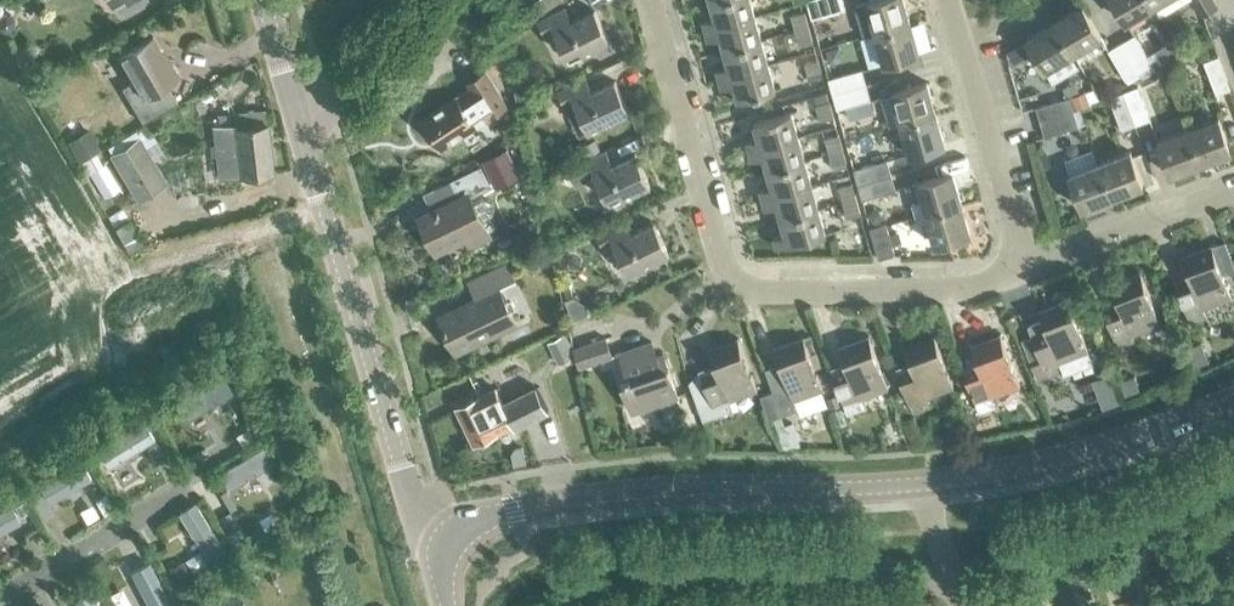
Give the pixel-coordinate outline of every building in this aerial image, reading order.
[(542,11),(560,0),(535,0),(542,11)] [(753,16),(749,0),(717,0),(710,2),(714,17),(702,20),(705,29),(753,16)] [(844,8),(841,0),(806,0),(810,17),(844,8)] [(910,22),(903,0),(868,0),(866,1),(855,4),(864,35),(875,32),(910,22)] [(1152,5),(1149,0),(1111,0),(1124,21),(1152,5)] [(1152,5),(1153,4),(1160,15),(1186,0),(1149,0),(1152,5)] [(1201,14),(1215,6),(1211,0),(1193,0),(1201,14)] [(1052,22),(1071,53),(1098,37),(1080,5),(1052,22)] [(593,11),(571,22),(564,8),(537,21),(544,35),(552,31),(568,62),(608,42),(593,11)] [(795,29),(808,26),(803,10),(791,13),(795,29)] [(723,50),(760,39),(753,16),(705,29),(707,38),(719,35),(723,50)] [(910,22),(875,32),(883,63),(918,53),(910,22)] [(1043,69),(1071,53),(1052,22),(1024,38),(1043,69)] [(808,26),(795,29),(799,45),(812,42),(808,26)] [(1119,41),(1137,71),(1149,64),(1132,34),(1119,41)] [(169,58),(167,59),(152,35),(117,55),(132,80),(121,86),(142,121),(177,101),(166,83),(179,75),(169,58)] [(718,77),(766,63),(760,39),(723,50),(727,65),(716,68),(718,77)] [(1123,79),(1137,71),(1119,41),(1106,49),(1123,79)] [(492,73),(499,81),(510,79),(504,49),(488,52),(492,73)] [(1203,60),(1215,93),(1230,88),(1218,55),(1203,60)] [(804,63),(808,79),(821,75),(817,59),(804,63)] [(766,63),(718,77),(721,87),(733,84),(737,98),(773,88),(766,63)] [(831,93),(865,83),(861,68),(827,78),(831,93)] [(474,126),(475,126),(508,106),(485,69),(466,81),(470,87),(421,118),(440,147),(474,126)] [(613,81),(590,92),(584,79),(557,92),(563,105),(573,101),(588,132),(628,113),(613,81)] [(900,122),(935,112),(926,82),(880,95),(889,126),(900,123),(900,122)] [(865,83),(831,93),(836,107),(869,98),(865,83)] [(1122,91),(1134,124),(1148,119),(1135,86),(1122,91)] [(1120,130),(1134,124),(1122,91),(1107,97),(1120,130)] [(1039,121),(1072,111),(1068,98),(1035,107),(1039,121)] [(816,103),(820,119),(832,117),(827,100),(816,103)] [(749,150),(797,136),(790,111),(753,121),(757,136),(746,139),(749,150)] [(1072,111),(1039,121),(1043,135),(1076,126),(1072,111)] [(900,122),(900,123),(909,154),(944,144),(935,112),(900,122)] [(1186,128),(1199,162),(1229,150),(1216,117),(1186,128)] [(218,175),(272,170),(268,123),(234,126),(234,123),(213,126),(218,175)] [(1168,174),(1199,162),(1186,128),(1155,140),(1168,174)] [(828,153),(841,150),(837,134),(824,137),(828,153)] [(767,170),(804,160),(797,136),(749,150),(751,158),(762,154),(767,170)] [(113,154),(138,196),(163,181),(138,139),(113,154)] [(841,150),(828,153),(833,169),(846,166),(841,150)] [(634,154),(611,165),(604,151),(577,164),(584,179),(593,174),(608,205),(649,186),(634,154)] [(1098,163),(1111,196),(1141,184),(1128,151),(1098,163)] [(857,184),(890,175),(886,159),(853,168),(857,184)] [(762,197),(811,184),(804,160),(767,170),(771,184),(759,188),(762,197)] [(1081,208),(1111,196),(1098,163),(1068,174),(1081,208)] [(465,236),(469,244),(487,235),(469,197),(490,187),(480,166),(449,181),(457,197),(419,215),(436,250),(465,236)] [(914,216),(961,203),(952,172),(917,182),(922,200),(911,204),(914,216)] [(890,175),(857,184),(861,199),(894,189),(890,175)] [(842,201),(855,197),(850,182),(837,186),(842,201)] [(780,218),(817,208),(811,184),(762,197),(765,207),(776,204),(780,218)] [(855,197),(842,201),(846,217),(859,214),(855,197)] [(961,203),(914,216),(926,213),(935,245),(970,235),(961,203)] [(817,208),(780,218),(784,233),(773,236),(776,246),(824,233),(817,208)] [(653,223),(630,234),(624,220),(596,233),(603,247),(613,243),(627,274),(668,255),(653,223)] [(869,227),(878,259),(894,255),(885,223),(869,227)] [(1182,303),(1190,324),(1204,318),(1201,309),(1229,299),(1209,246),(1180,257),(1187,276),(1173,281),(1182,303)] [(438,316),(456,352),(515,323),(498,288),(514,280),(506,263),(468,281),(476,297),(438,316)] [(1111,329),(1119,350),(1134,344),(1131,336),(1159,325),(1139,273),(1110,284),(1116,302),(1103,307),(1111,329)] [(1021,338),(1037,381),(1062,372),(1059,363),(1087,353),(1067,300),(1038,311),(1041,319),(1027,325),(1031,334),(1021,338)] [(984,383),(970,388),(979,412),(994,406),(991,398),(1018,387),(998,335),(969,346),(975,361),(984,383)] [(837,390),(846,415),(862,409),(859,400),(887,389),(868,336),(838,347),(843,362),(829,367),(837,390)] [(904,390),(913,414),(928,408),(924,399),(952,388),(933,336),(904,347),(909,361),(895,366),(904,390)] [(573,349),(579,367),(611,356),(605,338),(573,349)] [(688,383),(703,421),(732,410),(728,401),(756,391),(737,338),(707,349),(716,372),(688,383)] [(759,397),(768,421),(796,411),(792,401),(821,390),(802,338),(772,348),(777,362),(765,367),(774,391),(759,397)] [(662,354),(656,356),(651,343),(619,353),(630,387),(624,389),(631,412),(677,397),(662,354)] [(961,366),(970,388),(984,383),(975,361),(961,366)] [(222,372),(177,400),(187,416),(232,388),(222,372)] [(514,427),(548,410),(535,386),(502,403),(495,387),(456,406),(474,443),(513,425),(514,427)] [(154,438),(145,422),(98,450),(108,465),(154,438)] [(264,444),(218,471),(229,488),(274,460),(264,444)] [(90,476),(82,461),(41,485),(49,499),(90,476)] [(195,502),(180,512),(211,561),(226,551),(195,502)] [(0,510),(0,530),(19,520),(10,504),(0,510)] [(133,570),(152,605),(172,605),(148,562),(133,570)] [(75,601),(78,605),(100,605),(90,591),(75,601)]
